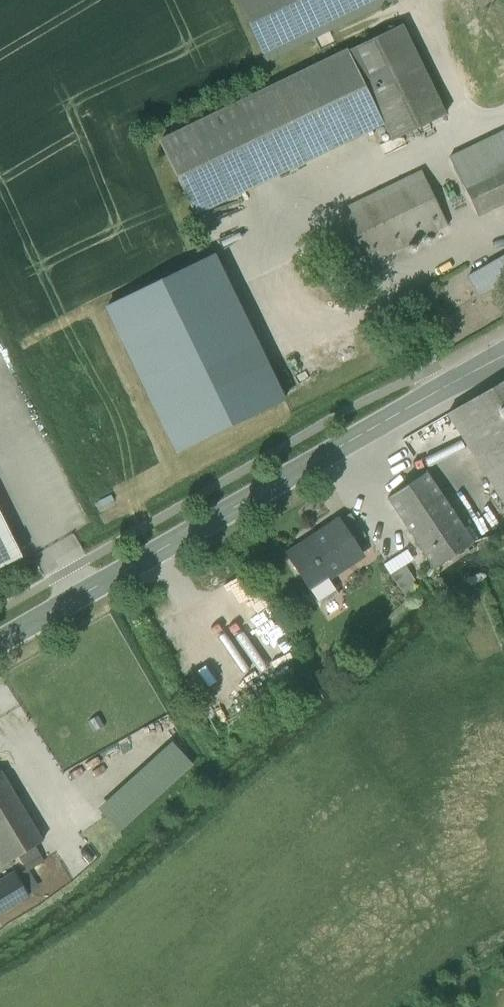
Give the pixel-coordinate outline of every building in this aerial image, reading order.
[(267,59),(389,0),(239,0),(267,59)] [(402,25),(347,51),(382,123),(391,141),(445,115),(402,25)] [(194,214),(382,123),(347,51),(160,142),(194,214)] [(503,166),(503,132),(503,131),(449,157),(463,186),(503,166)] [(463,186),(477,215),(503,201),(503,166),(463,186)] [(421,171),(341,209),(368,264),(448,226),(421,171)] [(173,453),(290,406),(228,254),(112,301),(173,453)] [(479,294),(503,279),(503,257),(469,277),(479,294)] [(447,414),(503,506),(503,381),(447,414)] [(473,542),(425,472),(387,498),(435,568),(473,542)] [(4,567),(22,558),(0,512),(0,559),(4,567)] [(339,521),(355,544),(365,537),(350,514),(339,521)] [(339,521),(287,555),(309,589),(327,578),(362,555),(355,544),(339,521)] [(391,573),(415,558),(408,547),(384,562),(391,573)] [(320,606),(338,594),(327,578),(309,589),(320,606)] [(101,808),(123,831),(196,762),(174,739),(101,808)] [(16,762),(0,772),(42,841),(58,831),(16,762)] [(0,772),(0,851),(7,863),(42,841),(0,772)] [(27,868),(16,875),(27,893),(38,886),(27,868)] [(28,896),(27,893),(16,875),(15,874),(0,883),(0,913),(28,896)]
